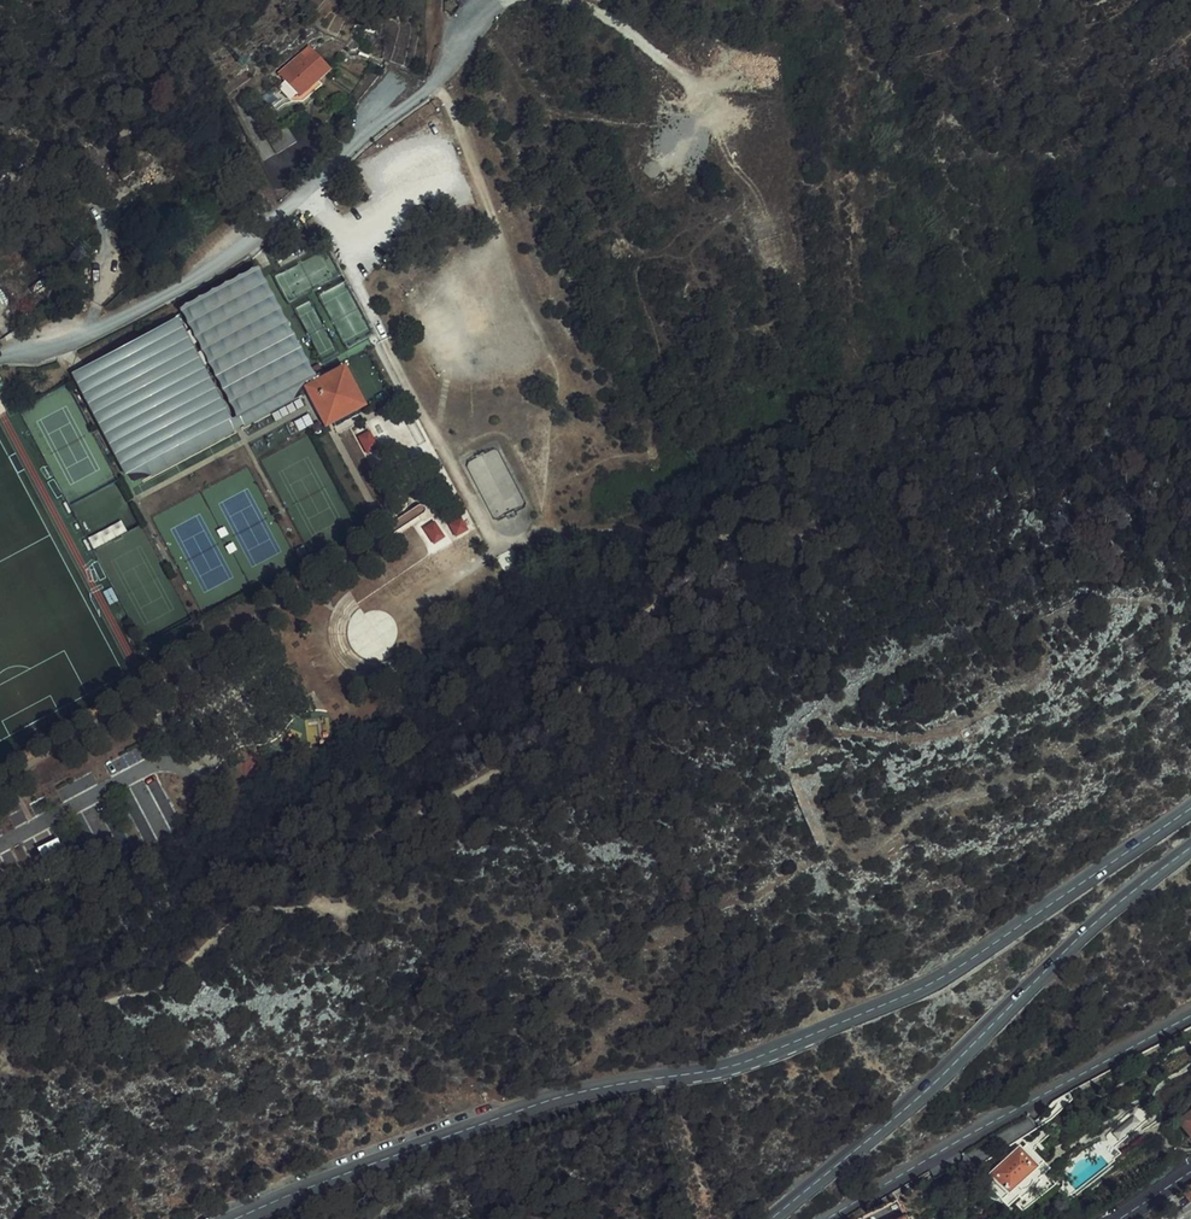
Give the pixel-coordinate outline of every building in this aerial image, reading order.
[(379,32),(373,29),(366,41),(372,45),(379,32)] [(274,85),(292,109),(314,93),(324,85),(306,61),(274,85)] [(317,99),(314,93),(292,109),(296,115),(317,99)] [(290,160),(282,145),(264,156),(271,170),(290,160)] [(255,265),(184,305),(240,411),(314,373),(255,265)] [(177,314),(72,369),(126,471),(230,416),(177,314)] [(363,415),(370,402),(349,361),(335,368),(305,384),(328,427),(333,424),(336,430),(363,415)] [(423,506),(419,505),(388,525),(393,534),(423,515),(425,513),(426,511),(425,509),(423,506)] [(1180,1120),(1190,1135),(1190,1112),(1180,1120)] [(1019,1147),(989,1176),(993,1179),(986,1184),(989,1187),(986,1189),(988,1195),(992,1200),(998,1202),(1001,1200),(1009,1209),(1020,1198),(1022,1200),(1042,1182),(1040,1179),(1043,1176),(1038,1171),(1040,1169),(1019,1147)]
